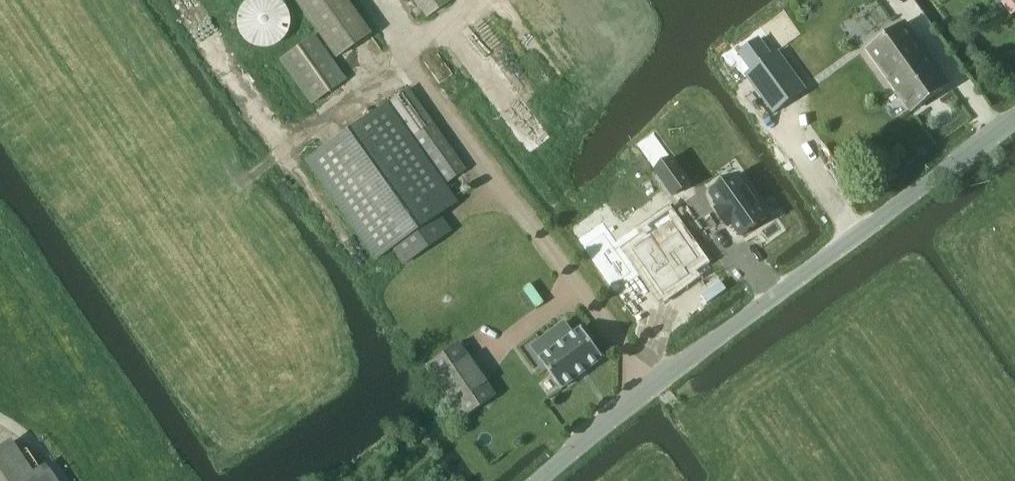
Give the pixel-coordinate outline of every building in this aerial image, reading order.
[(370,35),(345,0),(292,0),(335,61),(370,35)] [(449,2),(448,0),(413,0),(425,18),(449,2)] [(911,112),(949,85),(905,23),(867,50),(911,112)] [(310,105),(345,81),(314,37),(279,61),(310,105)] [(806,90),(778,51),(772,56),(760,40),(741,53),(752,70),(746,74),(774,114),(806,90)] [(462,227),(450,208),(456,203),(444,186),(465,171),(407,89),(306,161),(375,260),(384,254),(396,272),(462,227)] [(690,184),(671,159),(655,170),(674,196),(690,184)] [(767,217),(749,192),(740,179),(714,198),(723,211),(718,214),(727,227),(732,224),(741,236),(767,217)] [(688,271),(661,237),(635,258),(647,273),(653,268),(668,287),(688,271)] [(539,360),(561,390),(603,358),(592,343),(595,341),(585,329),(583,331),(581,329),(573,335),(565,323),(539,342),(548,354),(539,360)] [(471,381),(486,369),(455,328),(440,340),(471,381)]
